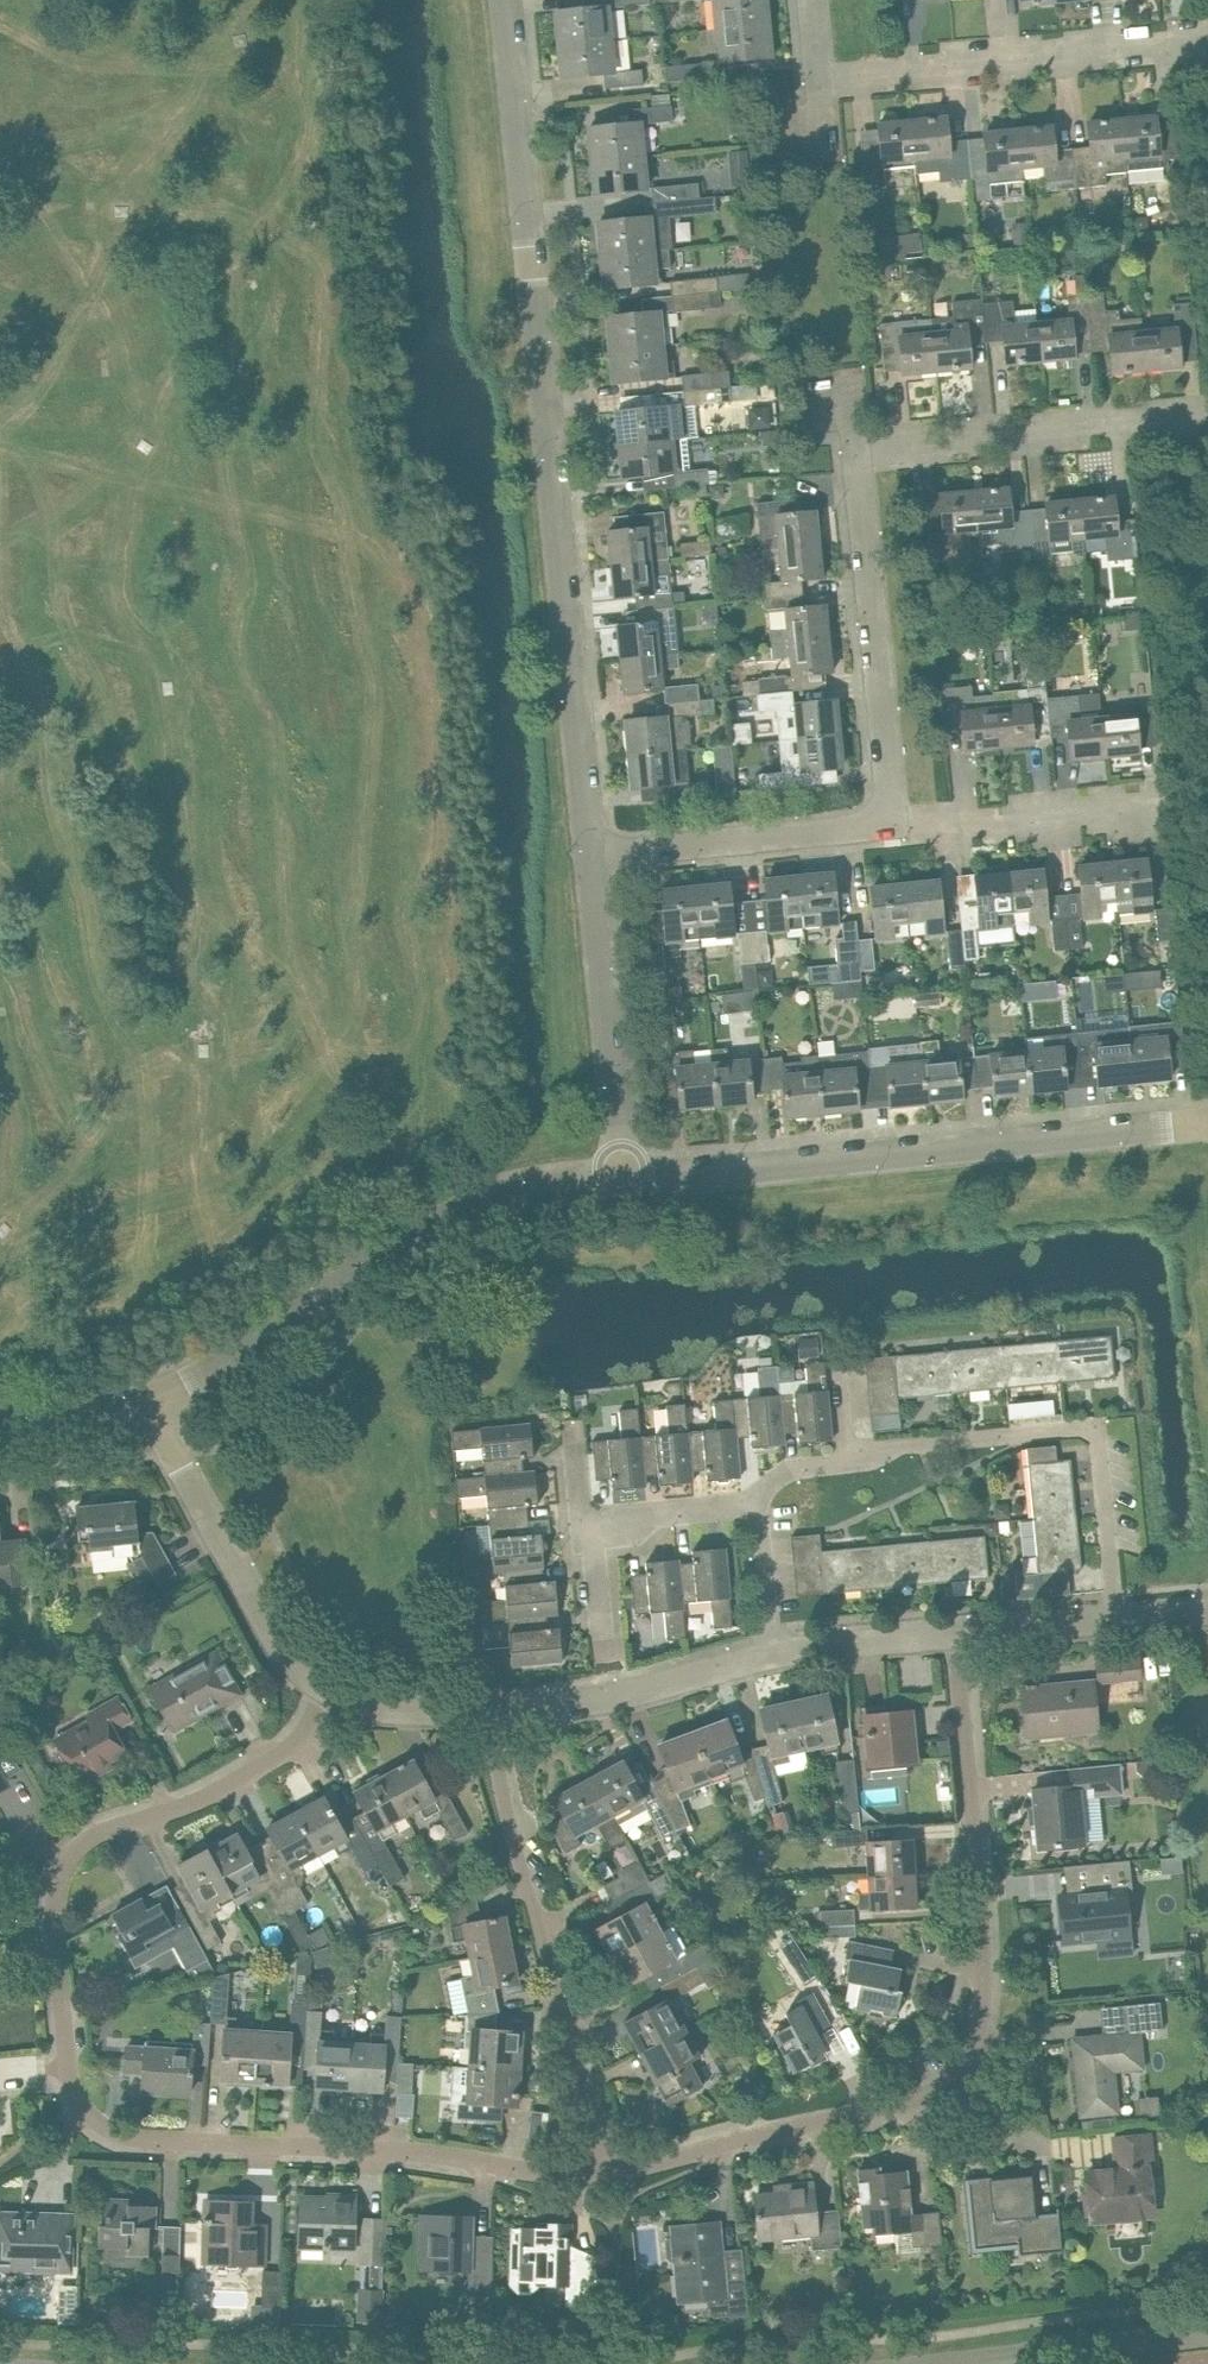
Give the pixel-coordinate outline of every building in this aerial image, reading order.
[(764,25),(761,0),(714,0),(716,29),(764,25)] [(563,44),(609,40),(606,7),(556,12),(556,14),(560,14),(563,44)] [(764,25),(716,29),(720,63),(771,58),(771,56),(767,56),(764,25)] [(609,40),(563,44),(566,76),(562,77),(562,78),(613,73),(609,40)] [(666,66),(667,82),(716,77),(714,62),(666,66)] [(667,82),(666,66),(619,71),(620,86),(667,82)] [(669,94),(650,96),(651,108),(670,106),(669,94)] [(644,109),(645,124),(673,121),(672,106),(670,106),(651,108),(644,109)] [(1156,117),(1122,120),(1127,164),(1178,159),(1175,128),(1157,130),(1156,117)] [(970,179),(967,148),(949,150),(946,118),(913,121),(917,166),(918,173),(938,171),(939,182),(970,179)] [(1091,155),(1073,157),(1076,188),(1107,185),(1105,172),(1128,170),(1127,164),(1122,120),(1088,123),(1091,155)] [(917,166),(913,121),(878,125),(879,138),(861,139),(864,170),(865,170),(867,188),(886,187),(883,163),(905,160),(905,167),(917,166)] [(596,160),(643,156),(640,123),(589,128),(589,130),(593,130),(596,160)] [(1052,127),(1018,130),(1022,168),(1043,166),(1046,191),(1076,188),(1073,157),(1055,159),(1052,127)] [(985,147),(967,148),(970,179),(989,177),(990,185),(1024,182),(1022,168),(1018,130),(984,134),(985,147)] [(745,149),(726,152),(730,185),(749,183),(745,149)] [(643,156),(596,160),(599,192),(595,193),(595,195),(646,190),(643,156)] [(653,202),(691,199),(692,199),(700,198),(699,185),(652,189),(653,202)] [(691,199),(653,202),(655,217),(598,223),(598,225),(602,224),(605,255),(652,250),(652,249),(669,247),(666,216),(692,213),(691,199)] [(1133,217),(1134,230),(1148,229),(1146,216),(1133,217)] [(1084,220),(1085,237),(1097,236),(1096,219),(1084,220)] [(1012,225),(1014,249),(1028,247),(1026,223),(1012,225)] [(955,235),(957,250),(974,248),(973,233),(955,235)] [(892,237),(878,239),(880,257),(894,255),(892,237)] [(652,250),(605,255),(608,287),(604,287),(605,289),(662,283),(661,269),(672,268),(669,247),(652,249),(652,250)] [(921,258),(906,259),(908,271),(922,269),(921,258)] [(672,296),(710,292),(719,291),(718,277),(671,281),(672,296)] [(719,291),(710,292),(711,308),(721,307),(719,291)] [(711,308),(710,292),(672,296),(674,311),(711,308)] [(986,335),(983,303),(982,297),(952,300),(954,317),(932,319),(937,371),(971,368),(968,336),(986,335)] [(1015,300),(983,303),(986,335),(1004,333),(1007,365),(1041,361),(1038,324),(1017,326),(1015,300)] [(1144,325),(1145,332),(1148,370),(1181,367),(1179,354),(1197,352),(1192,302),(1173,304),(1175,322),(1144,325)] [(1120,310),(1089,313),(1092,343),(1109,342),(1112,374),(1148,370),(1145,332),(1122,334),(1120,310)] [(614,349),(661,344),(659,328),(669,327),(668,311),(607,318),(607,319),(611,319),(614,349)] [(1092,343),(1089,313),(1037,318),(1038,324),(1041,361),(1075,358),(1073,345),(1092,343)] [(937,371),(932,319),(880,324),(883,364),(902,362),(903,375),(937,371)] [(667,343),(661,344),(614,349),(618,382),(614,382),(614,384),(675,378),(674,360),(669,361),(667,343)] [(685,391),(732,387),(730,372),(684,376),(685,391)] [(744,385),(732,387),(733,401),(746,400),(744,385)] [(655,394),(657,409),(617,412),(617,414),(621,414),(624,444),(670,439),(667,408),(733,401),(732,387),(685,391),(655,394)] [(768,408),(748,409),(749,431),(770,429),(768,408)] [(777,444),(776,431),(762,432),(763,446),(777,444)] [(670,439),(624,444),(627,476),(623,477),(623,478),(674,473),(670,439)] [(758,468),(769,474),(774,464),(763,458),(758,468)] [(708,470),(674,473),(676,492),(710,489),(708,470)] [(711,499),(723,498),(722,484),(710,485),(711,499)] [(1033,550),(1030,518),(1011,520),(1008,488),(975,492),(980,535),(981,546),(1001,544),(1002,553),(1033,550)] [(980,535),(975,492),(940,495),(941,508),(923,510),(926,541),(980,535)] [(1081,500),(1085,538),(1105,536),(1108,561),(1138,558),(1135,527),(1117,529),(1114,497),(1081,500)] [(761,550),(819,545),(816,512),(794,514),(793,500),(756,503),(758,518),(775,516),(777,535),(760,537),(761,550)] [(1085,538),(1081,500),(1046,504),(1047,517),(1030,518),(1033,550),(1034,558),(1053,556),(1053,553),(1074,551),(1074,554),(1086,553),(1085,538)] [(667,545),(650,546),(649,530),(665,529),(665,526),(664,512),(651,513),(627,516),(629,530),(607,532),(610,564),(668,559),(667,545)] [(681,544),(682,558),(713,555),(712,541),(681,544)] [(823,578),(819,545),(761,550),(763,565),(780,563),(782,581),(764,583),(766,597),(802,593),(801,580),(823,578)] [(673,606),(672,593),(655,594),(653,576),(670,575),(668,559),(610,564),(614,599),(635,596),(637,610),(673,606)] [(684,592),(672,593),(673,604),(685,603),(684,592)] [(802,593),(766,597),(767,612),(769,630),(770,644),(829,638),(825,606),(804,608),(802,593)] [(675,620),(674,606),(637,610),(638,624),(616,627),(620,659),(678,653),(675,620)] [(1143,613),(1122,615),(1124,630),(1145,628),(1143,613)] [(936,638),(929,638),(931,653),(937,652),(945,651),(943,637),(936,638)] [(832,672),(829,638),(770,644),(772,659),(789,657),(791,676),(832,672)] [(680,667),(678,653),(620,659),(623,693),(664,689),(662,669),(680,667)] [(759,694),(789,691),(788,675),(758,678),(759,694)] [(668,703),(699,700),(698,683),(667,686),(668,703)] [(723,686),(712,687),(713,698),(724,697),(723,686)] [(999,747),(994,696),(973,698),(972,686),(941,689),(944,720),(962,718),(965,750),(999,747)] [(999,747),(1033,744),(1032,731),(1050,729),(1047,698),(1047,687),(994,693),(994,696),(999,747)] [(789,691),(759,694),(761,709),(781,707),(782,720),(797,719),(799,737),(838,733),(835,701),(791,706),(789,691)] [(1078,696),(1047,698),(1050,729),(1068,727),(1071,759),(1105,756),(1102,719),(1081,721),(1078,696)] [(1100,702),(1101,713),(1102,719),(1105,756),(1139,753),(1138,740),(1156,738),(1152,697),(1100,702)] [(713,698),(699,700),(701,714),(714,713),(713,698)] [(699,700),(668,703),(670,717),(626,722),(629,754),(680,749),(686,749),(683,716),(701,714),(699,700)] [(838,733),(799,737),(802,771),(842,767),(838,733)] [(654,800),(669,799),(667,785),(684,783),(680,749),(629,754),(633,788),(653,786),(654,800)] [(798,771),(767,774),(768,789),(799,786),(798,771)] [(669,799),(709,795),(708,780),(684,783),(667,785),(669,799)] [(734,780),(717,782),(718,794),(735,792),(734,780)] [(1112,863),(1116,899),(1117,913),(1152,910),(1146,860),(1112,863)] [(1116,899),(1112,863),(1079,867),(1084,917),(1100,915),(1099,900),(1116,899)] [(1042,871),(1008,874),(1012,910),(1013,910),(1031,908),(1032,922),(1047,920),(1042,871)] [(833,873),(800,877),(803,914),(821,912),(822,925),(838,924),(833,873)] [(1012,910),(1008,874),(976,877),(979,908),(960,910),(962,929),(965,960),(979,959),(976,929),(996,927),(1014,925),(1013,910),(1012,910)] [(803,914),(800,877),(766,880),(771,930),(788,929),(786,915),(803,914)] [(938,881),(905,885),(908,921),(927,919),(929,933),(943,931),(938,881)] [(696,887),(700,925),(701,939),(734,935),(729,884),(696,887)] [(908,921),(905,885),(871,888),(876,938),(893,936),(891,922),(908,921)] [(700,925),(696,887),(662,891),(667,942),(684,940),(682,927),(700,925)] [(1158,938),(1173,937),(1170,915),(1156,916),(1158,938)] [(1065,919),(1068,948),(1081,946),(1078,918),(1065,919)] [(1068,948),(1065,919),(1051,920),(1054,949),(1068,948)] [(965,960),(962,929),(948,931),(952,969),(966,967),(965,960)] [(752,933),(755,962),(769,960),(767,932),(752,933)] [(755,962),(752,933),(738,935),(741,963),(755,962)] [(871,939),(858,941),(861,969),(874,968),(871,939)] [(662,941),(648,943),(651,973),(665,972),(662,941)] [(861,969),(858,941),(844,942),(847,971),(861,969)] [(1159,970),(1124,974),(1126,991),(1161,987),(1159,970)] [(756,973),(758,989),(771,988),(769,971),(756,973)] [(1104,976),(1101,976),(1103,993),(1126,991),(1124,974),(1104,976)] [(971,990),(973,1010),(988,1009),(986,989),(971,990)] [(1024,991),(1026,1006),(1050,1003),(1049,989),(1024,991)] [(941,1004),(940,993),(916,995),(917,1006),(941,1004)] [(1177,1036),(1131,1041),(1135,1082),(1170,1078),(1169,1068),(1181,1067),(1177,1036)] [(962,1100),(961,1090),(978,1088),(975,1057),(940,1061),(938,1041),(921,1043),(923,1062),(927,1103),(962,1100)] [(1131,1041),(1079,1046),(1082,1077),(1097,1076),(1098,1086),(1135,1082),(1131,1041)] [(1079,1046),(1026,1052),(1030,1093),(1066,1089),(1065,1079),(1082,1077),(1079,1046)] [(716,1105),(712,1063),(694,1065),(693,1050),(659,1054),(664,1101),(680,1099),(681,1109),(716,1105)] [(1026,1052),(975,1057),(978,1088),(994,1086),(995,1096),(1030,1093),(1026,1052)] [(782,1056),(764,1058),(768,1090),(784,1088),(787,1117),(822,1114),(818,1073),(784,1077),(782,1056)] [(764,1058),(712,1063),(716,1105),(753,1102),(752,1092),(768,1090),(764,1058)] [(927,1103),(923,1062),(870,1068),(873,1099),(890,1097),(891,1107),(927,1103)] [(870,1068),(818,1073),(822,1114),(858,1110),(857,1100),(873,1099),(870,1068)] [(1056,1340),(1060,1383),(1079,1381),(1079,1374),(1094,1372),(1095,1379),(1115,1378),(1111,1335),(1087,1337),(1087,1340),(1075,1341),(1075,1338),(1056,1340)] [(817,1339),(803,1341),(804,1350),(804,1357),(818,1356),(818,1349),(817,1339)] [(1060,1383),(1056,1340),(1037,1342),(1037,1345),(1026,1346),(1025,1343),(1002,1345),(1006,1388),(1025,1386),(1025,1379),(1040,1377),(1041,1385),(1060,1383)] [(967,1349),(948,1350),(952,1393),(971,1391),(971,1384),(986,1382),(987,1390),(1006,1388),(1002,1345),(979,1348),(979,1350),(968,1352),(967,1349)] [(917,1353),(894,1356),(895,1370),(897,1385),(898,1398),(917,1396),(917,1389),(932,1387),(933,1395),(952,1393),(948,1350),(929,1352),(929,1355),(918,1356),(917,1353)] [(895,1370),(894,1356),(865,1358),(866,1373),(895,1370)] [(759,1358),(759,1368),(772,1366),(771,1357),(759,1358)] [(808,1392),(780,1394),(779,1395),(782,1428),(783,1428),(797,1427),(799,1444),(832,1440),(824,1362),(805,1363),(808,1392)] [(779,1395),(780,1394),(777,1366),(758,1368),(761,1396),(732,1399),(735,1433),(736,1433),(750,1431),(751,1448),(761,1447),(764,1449),(773,1448),(775,1446),(785,1445),(783,1428),(782,1428),(779,1395)] [(897,1385),(895,1370),(866,1373),(868,1388),(897,1385)] [(898,1400),(898,1398),(897,1385),(868,1388),(869,1403),(898,1400)] [(716,1429),(688,1432),(687,1432),(690,1466),(691,1466),(705,1464),(707,1481),(740,1478),(736,1433),(735,1433),(732,1399),(713,1401),(716,1429)] [(899,1415),(898,1400),(869,1403),(871,1418),(899,1415)] [(669,1434),(641,1437),(640,1437),(643,1470),(644,1470),(658,1469),(660,1486),(669,1485),(672,1487),(681,1486),(683,1483),(693,1483),(691,1466),(690,1466),(687,1432),(688,1432),(685,1403),(666,1405),(669,1434)] [(640,1437),(641,1437),(638,1408),(619,1410),(622,1438),(592,1441),(595,1475),(611,1473),(612,1490),(645,1487),(644,1470),(643,1470),(640,1437)] [(518,1474),(518,1473),(517,1459),(534,1457),(530,1424),(451,1431),(453,1450),(482,1448),(484,1476),(485,1477),(518,1474)] [(1033,1518),(1076,1514),(1074,1495),(1071,1495),(1070,1484),(1073,1483),(1071,1459),(1057,1460),(1055,1445),(1027,1448),(1030,1483),(1037,1483),(1039,1498),(1031,1499),(1033,1518)] [(485,1477),(484,1476),(456,1479),(458,1498),(486,1495),(489,1524),(523,1521),(521,1506),(538,1504),(535,1471),(518,1473),(518,1474),(485,1477)] [(76,1508),(78,1531),(88,1530),(91,1560),(129,1556),(148,1589),(175,1574),(152,1533),(138,1534),(136,1516),(135,1502),(126,1503),(76,1508)] [(1007,1507),(996,1508),(997,1519),(1009,1518),(1007,1507)] [(1078,1533),(1076,1514),(1033,1518),(1035,1537),(1042,1537),(1044,1552),(1036,1553),(1038,1573),(1067,1571),(1081,1569),(1079,1545),(1076,1545),(1075,1534),(1078,1533)] [(523,1521),(489,1524),(492,1553),(463,1556),(465,1575),(503,1571),(503,1570),(537,1568),(544,1567),(541,1534),(524,1536),(523,1521)] [(997,1522),(983,1524),(984,1530),(990,1536),(998,1535),(997,1522)] [(792,1552),(821,1549),(819,1534),(791,1537),(792,1552)] [(929,1541),(934,1583),(953,1581),(952,1574),(968,1573),(968,1580),(989,1578),(985,1536),(961,1538),(961,1541),(949,1542),(949,1539),(929,1541)] [(26,1564),(24,1540),(0,1542),(0,1586),(28,1583),(26,1564)] [(934,1583),(929,1541),(911,1543),(911,1545),(899,1547),(899,1544),(876,1546),(880,1588),(899,1587),(898,1579),(914,1578),(915,1585),(934,1583)] [(880,1588),(876,1546),(857,1548),(857,1551),(845,1552),(845,1549),(822,1551),(823,1564),(824,1578),(826,1594),(845,1592),(844,1584),(860,1583),(861,1590),(880,1588)] [(694,1568),(679,1569),(682,1603),(711,1600),(713,1629),(732,1627),(725,1548),(692,1551),(694,1568)] [(821,1551),(821,1549),(792,1552),(794,1567),(823,1564),(822,1551),(821,1551)] [(679,1569),(678,1559),(645,1562),(647,1579),(631,1581),(633,1596),(634,1607),(634,1614),(664,1611),(667,1640),(686,1638),(682,1603),(679,1569)] [(824,1578),(823,1564),(794,1567),(795,1581),(824,1578)] [(503,1570),(503,1571),(506,1600),(477,1602),(479,1621),(508,1619),(508,1618),(541,1615),(558,1614),(555,1581),(538,1582),(537,1568),(503,1570)] [(1067,1571),(1038,1573),(1041,1597),(1069,1594),(1067,1571)] [(826,1594),(824,1578),(795,1581),(796,1596),(826,1594)] [(634,1607),(633,1596),(622,1597),(623,1608),(634,1607)] [(508,1618),(508,1619),(510,1647),(482,1650),(484,1669),(562,1661),(559,1628),(543,1630),(541,1615),(508,1618)] [(172,1682),(152,1693),(161,1710),(168,1706),(180,1728),(209,1712),(207,1708),(215,1703),(217,1708),(242,1694),(217,1650),(169,1677),(172,1682)] [(1138,1659),(1096,1663),(1098,1682),(1140,1678),(1136,1678),(1134,1660),(1139,1659),(1138,1659)] [(1027,1685),(1027,1688),(1022,1688),(1026,1737),(1097,1730),(1093,1681),(1036,1687),(1036,1685),(1027,1685)] [(827,1695),(794,1702),(804,1749),(821,1745),(823,1755),(839,1751),(827,1695)] [(131,1720),(120,1699),(118,1696),(84,1715),(89,1724),(55,1743),(78,1785),(112,1767),(109,1761),(125,1752),(113,1730),(131,1720)] [(804,1749),(794,1702),(761,1710),(769,1745),(753,1748),(767,1795),(770,1805),(783,1802),(775,1765),(790,1762),(788,1752),(804,1749)] [(911,1712),(865,1717),(870,1764),(915,1760),(911,1712)] [(726,1720),(693,1733),(709,1776),(726,1769),(730,1781),(745,1775),(754,1800),(767,1795),(753,1748),(739,1753),(726,1720)] [(672,1779),(654,1785),(677,1830),(690,1825),(681,1799),(696,1794),(692,1782),(709,1776),(693,1733),(659,1745),(672,1779)] [(947,1739),(936,1740),(937,1755),(948,1754),(947,1739)] [(1135,1756),(1136,1765),(1142,1771),(1152,1770),(1151,1754),(1135,1756)] [(399,1768),(385,1775),(406,1814),(420,1807),(426,1818),(440,1810),(456,1839),(468,1832),(448,1795),(435,1802),(413,1760),(404,1765),(403,1763),(398,1766),(399,1768)] [(677,1830),(654,1785),(640,1793),(623,1761),(594,1777),(627,1838),(649,1826),(657,1841),(677,1830)] [(835,1764),(840,1817),(857,1815),(852,1762),(835,1764)] [(1070,1787),(1056,1788),(1032,1790),(1037,1847),(1085,1843),(1081,1796),(1123,1792),(1120,1763),(1068,1768),(1070,1787)] [(406,1814),(385,1775),(355,1792),(365,1810),(353,1817),(354,1818),(352,1818),(353,1820),(369,1848),(385,1839),(385,1840),(399,1833),(393,1821),(406,1814)] [(627,1838),(594,1777),(593,1777),(594,1780),(584,1786),(582,1783),(555,1798),(565,1817),(550,1825),(567,1857),(583,1849),(576,1835),(597,1824),(607,1844),(608,1844),(609,1845),(611,1846),(613,1846),(627,1838)] [(369,1848),(353,1820),(341,1826),(325,1797),(296,1813),(319,1854),(335,1845),(340,1854),(352,1847),(365,1872),(378,1865),(369,1848)] [(319,1854),(296,1813),(266,1829),(279,1851),(265,1859),(269,1867),(271,1866),(295,1910),(309,1902),(296,1878),(307,1872),(303,1863),(319,1854)] [(866,1828),(833,1830),(834,1847),(867,1845),(867,1843),(866,1828)] [(237,1834),(209,1850),(232,1893),(238,1904),(266,1889),(281,1917),(295,1910),(271,1866),(269,1867),(258,1873),(237,1834)] [(385,1839),(369,1848),(378,1865),(390,1885),(405,1877),(385,1840),(385,1839)] [(869,1875),(913,1873),(911,1840),(867,1843),(867,1845),(869,1875)] [(232,1893),(209,1850),(179,1866),(200,1905),(187,1912),(207,1948),(222,1940),(208,1915),(223,1907),(219,1900),(232,1893)] [(1181,1855),(1160,1857),(1162,1873),(1183,1871),(1181,1855)] [(1059,1896),(1064,1942),(1130,1936),(1126,1900),(1133,1900),(1129,1860),(1087,1864),(1090,1891),(1069,1893),(1069,1895),(1059,1896)] [(603,1905),(650,1880),(642,1864),(595,1889),(603,1905)] [(650,1880),(603,1905),(611,1920),(595,1929),(610,1956),(660,1929),(646,1902),(675,1886),(667,1871),(650,1880)] [(913,1873),(869,1875),(870,1893),(858,1894),(859,1910),(872,1909),(892,1908),(915,1907),(913,1873)] [(763,1891),(750,1892),(751,1905),(764,1904),(763,1891)] [(214,1968),(194,1933),(178,1904),(164,1912),(160,1904),(153,1907),(148,1897),(150,1895),(149,1894),(112,1915),(122,1933),(118,1935),(130,1958),(148,1948),(145,1942),(165,1931),(172,1944),(174,1943),(192,1974),(214,1968)] [(472,1957),(511,1949),(504,1916),(481,1921),(476,1894),(447,1907),(454,1942),(468,1939),(472,1957)] [(854,1909),(820,1911),(821,1927),(841,1926),(855,1925),(854,1909)] [(855,1925),(841,1926),(842,1936),(856,1935),(855,1925)] [(322,1927),(309,1934),(313,1943),(316,1948),(330,1940),(322,1927)] [(660,1929),(610,1956),(626,1988),(643,1978),(651,1992),(661,1986),(697,1967),(713,1958),(705,1943),(676,1958),(660,1929)] [(894,1949),(853,1941),(849,1940),(845,1958),(850,1959),(845,1981),(866,1985),(861,2010),(896,2017),(901,1991),(897,1990),(901,1968),(891,1966),(894,1949)] [(511,1949),(472,1957),(475,1974),(461,1977),(467,2008),(467,2014),(499,2013),(494,1986),(517,1982),(511,1949)] [(807,1959),(794,1967),(806,1985),(819,1977),(807,1959)] [(697,1967),(661,1986),(668,1999),(623,2023),(639,2052),(684,2028),(670,2000),(705,1982),(697,1967)] [(255,2083),(258,2031),(235,2030),(236,2017),(226,2017),(229,1973),(213,1977),(211,2023),(226,2024),(221,2081),(255,2083)] [(395,1989),(393,2010),(402,2011),(403,1990),(395,1989)] [(830,2024),(819,2003),(813,1991),(798,1999),(801,2004),(786,2012),(795,2029),(775,2039),(793,2073),(813,2062),(811,2058),(826,2050),(816,2032),(830,2024)] [(258,2031),(255,2083),(264,2084),(264,2086),(270,2086),(270,2084),(288,2085),(290,2052),(304,2053),(305,2042),(307,2011),(307,2001),(291,2000),(289,2033),(258,2031)] [(1096,2036),(1073,2039),(1081,2116),(1104,2113),(1118,2112),(1113,2065),(1141,2062),(1142,2068),(1143,2068),(1139,2032),(1162,2030),(1159,2001),(1126,2005),(1128,2019),(1129,2032),(1124,2032),(1125,2033),(1096,2036)] [(322,2012),(307,2011),(305,2042),(319,2043),(316,2087),(348,2089),(351,2043),(334,2042),(335,2030),(321,2029),(322,2012)] [(499,2013),(467,2014),(465,2047),(471,2048),(470,2068),(515,2071),(519,2071),(522,2032),(496,2030),(497,2013),(499,2013)] [(370,2044),(351,2043),(348,2089),(382,2092),(385,2055),(399,2056),(401,2017),(386,2016),(385,2033),(371,2032),(370,2044)] [(126,2047),(124,2071),(143,2072),(142,2091),(189,2094),(191,2064),(208,2066),(211,2023),(194,2022),(192,2051),(126,2047)] [(689,2036),(684,2028),(639,2052),(667,2105),(702,2087),(689,2063),(700,2057),(689,2036)] [(779,2055),(773,2044),(763,2049),(769,2060),(779,2055)] [(414,2064),(398,2063),(397,2093),(412,2094),(414,2064)] [(515,2071),(470,2068),(468,2087),(462,2087),(460,2116),(492,2118),(493,2104),(517,2106),(518,2092),(513,2091),(515,2071)] [(533,2111),(530,2138),(549,2141),(552,2113),(533,2111)] [(1082,2129),(1093,2128),(1092,2120),(1082,2121),(1082,2129)] [(1149,2134),(1137,2135),(1113,2138),(1116,2170),(1087,2173),(1091,2221),(1154,2215),(1149,2168),(1153,2167),(1149,2134)] [(942,2245),(941,2234),(939,2211),(910,2214),(906,2170),(880,2173),(880,2167),(858,2169),(864,2228),(873,2227),(874,2235),(911,2231),(912,2248),(942,2245)] [(1062,2252),(1061,2241),(1058,2217),(1035,2220),(1031,2180),(1004,2183),(1003,2179),(968,2182),(974,2246),(1017,2242),(1019,2256),(1062,2252)] [(842,2248),(840,2233),(838,2209),(815,2212),(813,2188),(774,2192),(775,2194),(755,2196),(759,2239),(811,2234),(812,2251),(842,2248)] [(300,2202),(299,2226),(298,2248),(353,2250),(353,2246),(361,2246),(361,2264),(383,2264),(384,2220),(362,2219),(362,2222),(355,2222),(355,2195),(335,2194),(334,2208),(329,2208),(327,2203),(300,2202)] [(155,2229),(155,2228),(156,2206),(129,2205),(129,2199),(107,2199),(106,2226),(100,2225),(100,2249),(126,2250),(126,2256),(148,2256),(149,2229),(155,2229)] [(264,2265),(265,2261),(265,2238),(250,2237),(251,2203),(206,2201),(204,2243),(211,2244),(210,2263),(264,2265)] [(0,2217),(0,2245),(1,2245),(0,2265),(32,2265),(31,2270),(71,2271),(72,2244),(69,2244),(69,2214),(38,2214),(38,2218),(0,2217)] [(491,2291),(492,2276),(492,2253),(471,2252),(472,2217),(419,2216),(419,2223),(430,2223),(429,2269),(469,2270),(468,2290),(491,2291)] [(701,2223),(670,2226),(677,2297),(707,2294),(709,2314),(713,2317),(748,2314),(745,2281),(726,2283),(721,2227),(701,2229),(701,2223)] [(508,2276),(508,2277),(508,2278),(508,2280),(508,2281),(509,2283),(509,2284),(510,2285),(511,2286),(512,2287),(512,2288),(514,2290),(515,2290),(516,2291),(517,2292),(518,2292),(520,2293),(521,2293),(522,2294),(524,2294),(525,2294),(527,2293),(528,2293),(529,2293),(531,2292),(532,2292),(533,2291),(534,2290),(536,2289),(537,2288),(537,2287),(538,2286),(539,2285),(539,2284),(540,2283),(540,2282),(540,2281),(541,2280),(566,2281),(565,2306),(581,2306),(596,2306),(597,2259),(583,2258),(568,2258),(569,2228),(524,2227),(523,2261),(522,2261),(520,2261),(519,2262),(517,2262),(516,2263),(515,2264),(514,2264),(513,2265),(512,2266),(511,2268),(510,2269),(510,2270),(509,2271),(509,2273),(508,2274),(508,2276)] [(165,2228),(165,2255),(164,2272),(179,2272),(180,2228),(165,2228)] [(943,2247),(932,2248),(933,2259),(943,2258),(943,2247)] [(281,2272),(262,2272),(261,2307),(280,2308),(281,2272)] [(358,2292),(357,2324),(381,2325),(382,2293),(358,2292)] [(59,2305),(59,2324),(77,2325),(77,2305),(59,2305)] [(469,2330),(486,2331),(487,2313),(471,2311),(469,2330)]
